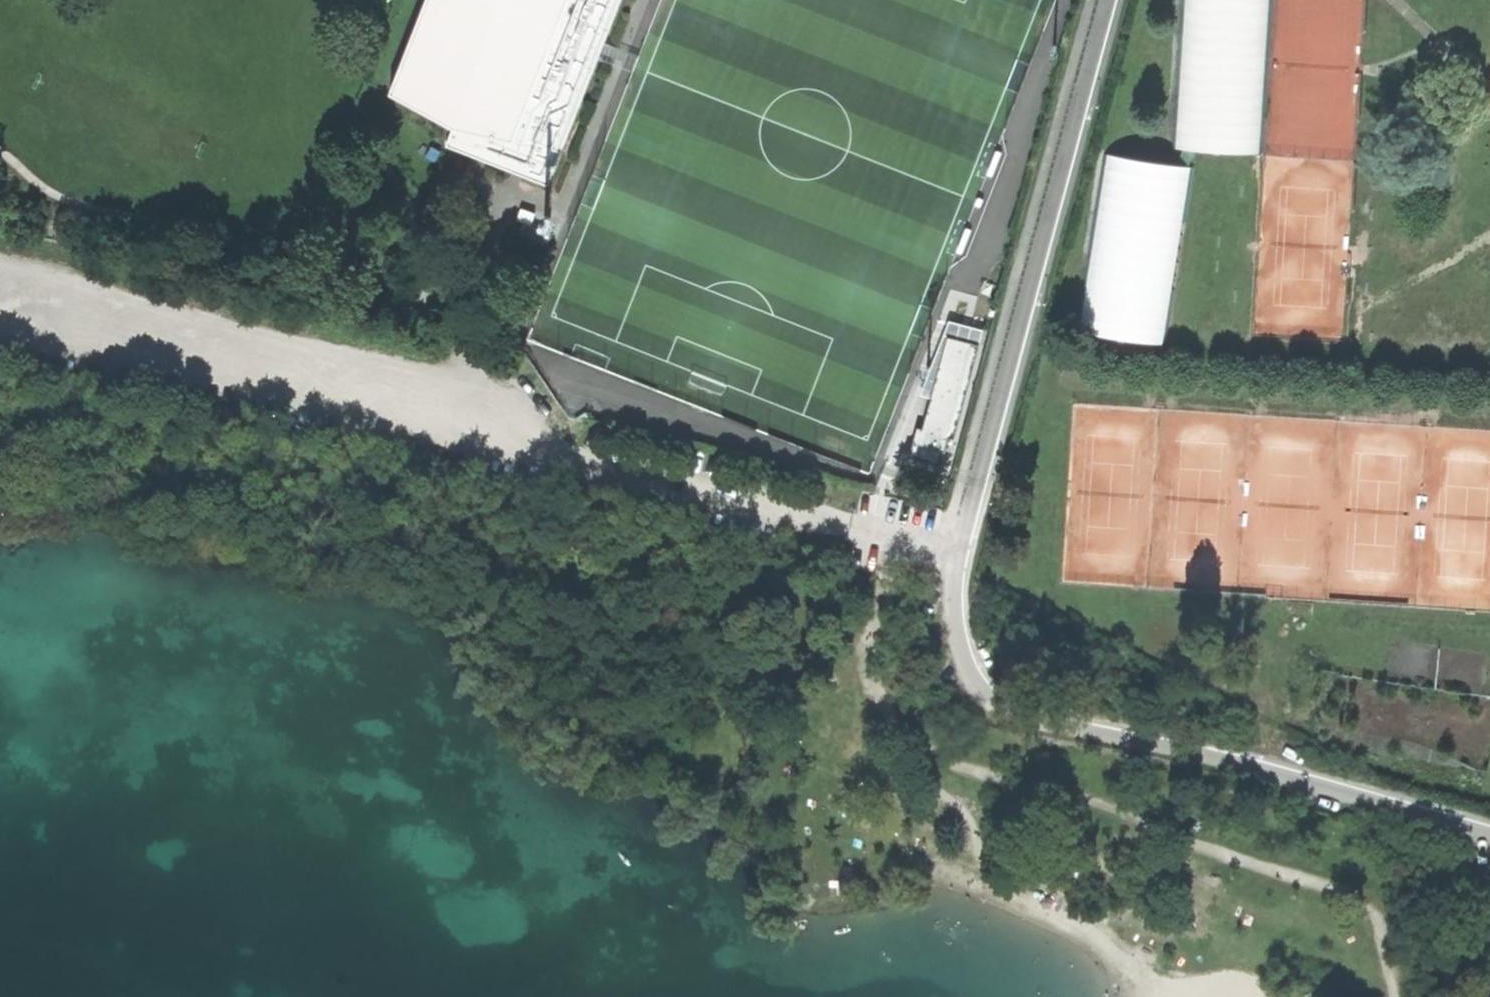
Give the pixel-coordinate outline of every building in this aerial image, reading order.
[(623,0),(434,0),(399,90),(460,125),(453,143),(553,184),(623,0)] [(1179,144),(1188,145),(1202,146),(1269,151),(1277,0),(1187,0),(1179,144)] [(1168,342),(1202,146),(1188,145),(1185,161),(1111,149),(1080,326),(1168,342)] [(1286,206),(1351,204),(1349,155),(1327,156),(1327,172),(1280,174),(1280,188),(1285,187),(1286,206)]
